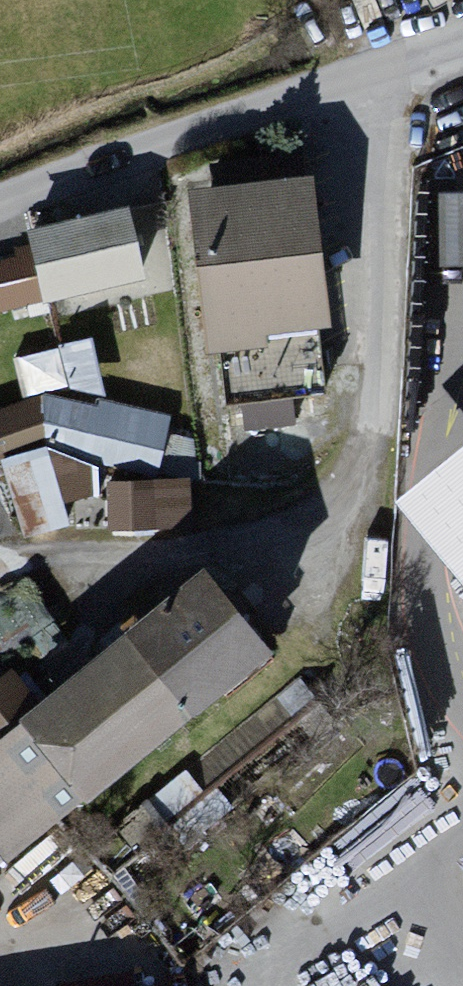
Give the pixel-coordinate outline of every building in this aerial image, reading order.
[(314,177),(186,187),(199,342),(327,331),(314,177)] [(33,234),(52,307),(153,282),(134,208),(33,234)] [(0,257),(0,310),(46,298),(33,248),(0,257)] [(167,472),(177,410),(114,401),(98,334),(20,353),(32,401),(0,408),(0,464),(10,465),(28,540),(77,528),(61,463),(62,457),(167,472)] [(374,496),(462,605),(462,424),(374,496)] [(115,533),(196,529),(193,481),(113,486),(115,533)] [(167,567),(0,716),(0,852),(4,857),(239,648),(167,567)]
